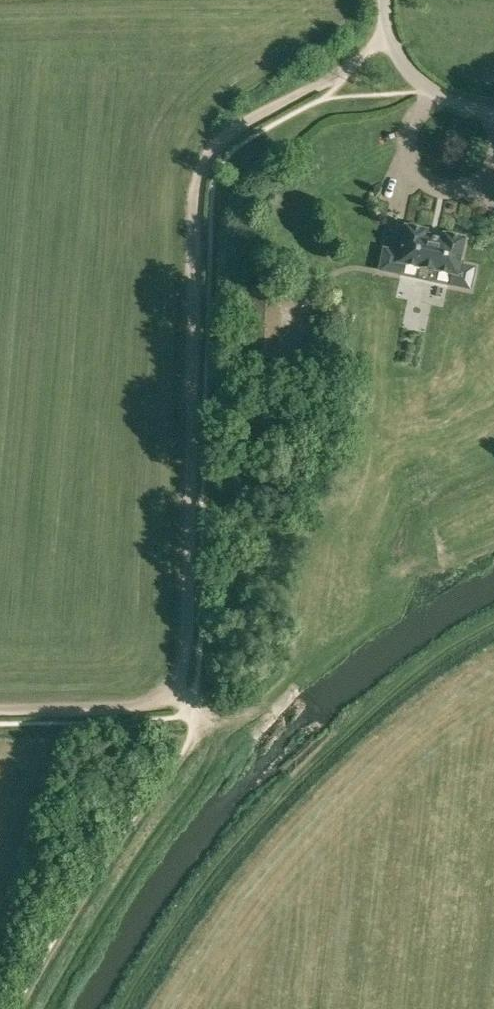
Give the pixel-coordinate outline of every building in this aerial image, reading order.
[(384,249),(380,270),(470,288),(474,267),(458,264),(464,238),(443,234),(442,240),(424,236),(425,230),(405,226),(400,252),(384,249)] [(278,360),(281,287),(242,286),(239,358),(278,360)]
